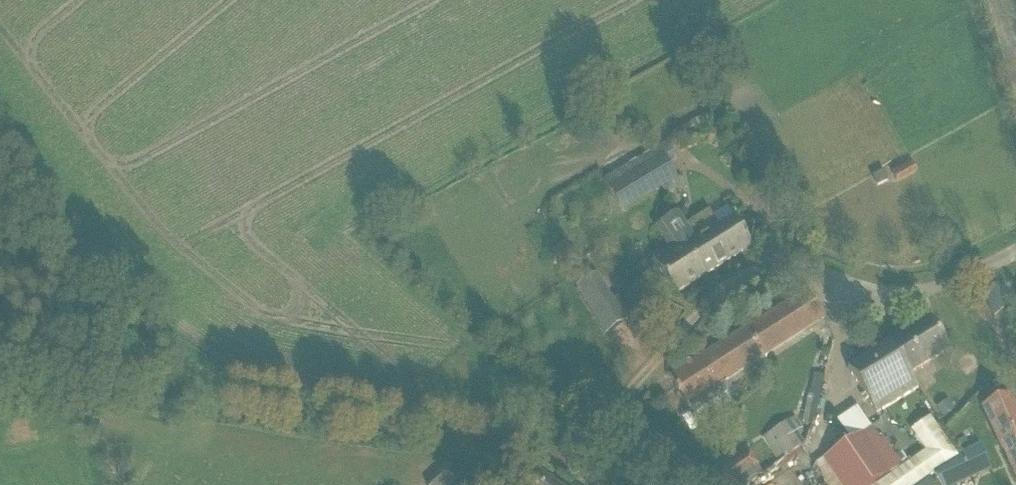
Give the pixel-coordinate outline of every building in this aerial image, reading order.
[(712,127),(708,137),(717,140),(721,131),(712,127)] [(607,181),(606,182),(622,208),(635,200),(636,203),(675,180),(665,161),(673,156),(665,142),(608,174),(609,176),(605,178),(607,181)] [(896,182),(919,171),(913,158),(890,168),(896,182)] [(882,169),(871,175),(877,185),(887,179),(882,169)] [(677,251),(656,265),(674,294),(751,246),(732,216),(718,225),(708,210),(683,226),(676,214),(660,224),(677,251)] [(1008,310),(997,286),(983,293),(994,317),(1008,310)] [(724,381),(824,316),(806,288),(671,376),(694,413),(730,390),(724,381)] [(930,322),(893,345),(892,346),(910,375),(948,352),(930,322)] [(892,346),(893,345),(890,341),(847,368),(876,414),(917,388),(910,376),(910,375),(892,346)] [(820,394),(822,374),(813,373),(811,393),(820,394)] [(980,409),(1015,483),(1015,482),(1015,415),(1007,396),(980,409)] [(948,403),(938,410),(942,417),(953,410),(948,403)] [(762,438),(777,461),(804,444),(798,435),(803,432),(793,417),(762,438)] [(829,484),(872,484),(901,466),(882,438),(879,440),(870,426),(816,464),(817,465),(829,484)] [(944,437),(937,427),(918,441),(925,451),(893,473),(901,484),(917,484),(940,469),(940,467),(958,456),(944,437)] [(726,467),(734,479),(757,464),(749,452),(726,467)] [(537,468),(525,484),(562,484),(537,468)] [(455,481),(446,472),(431,484),(451,484),(455,481)]
